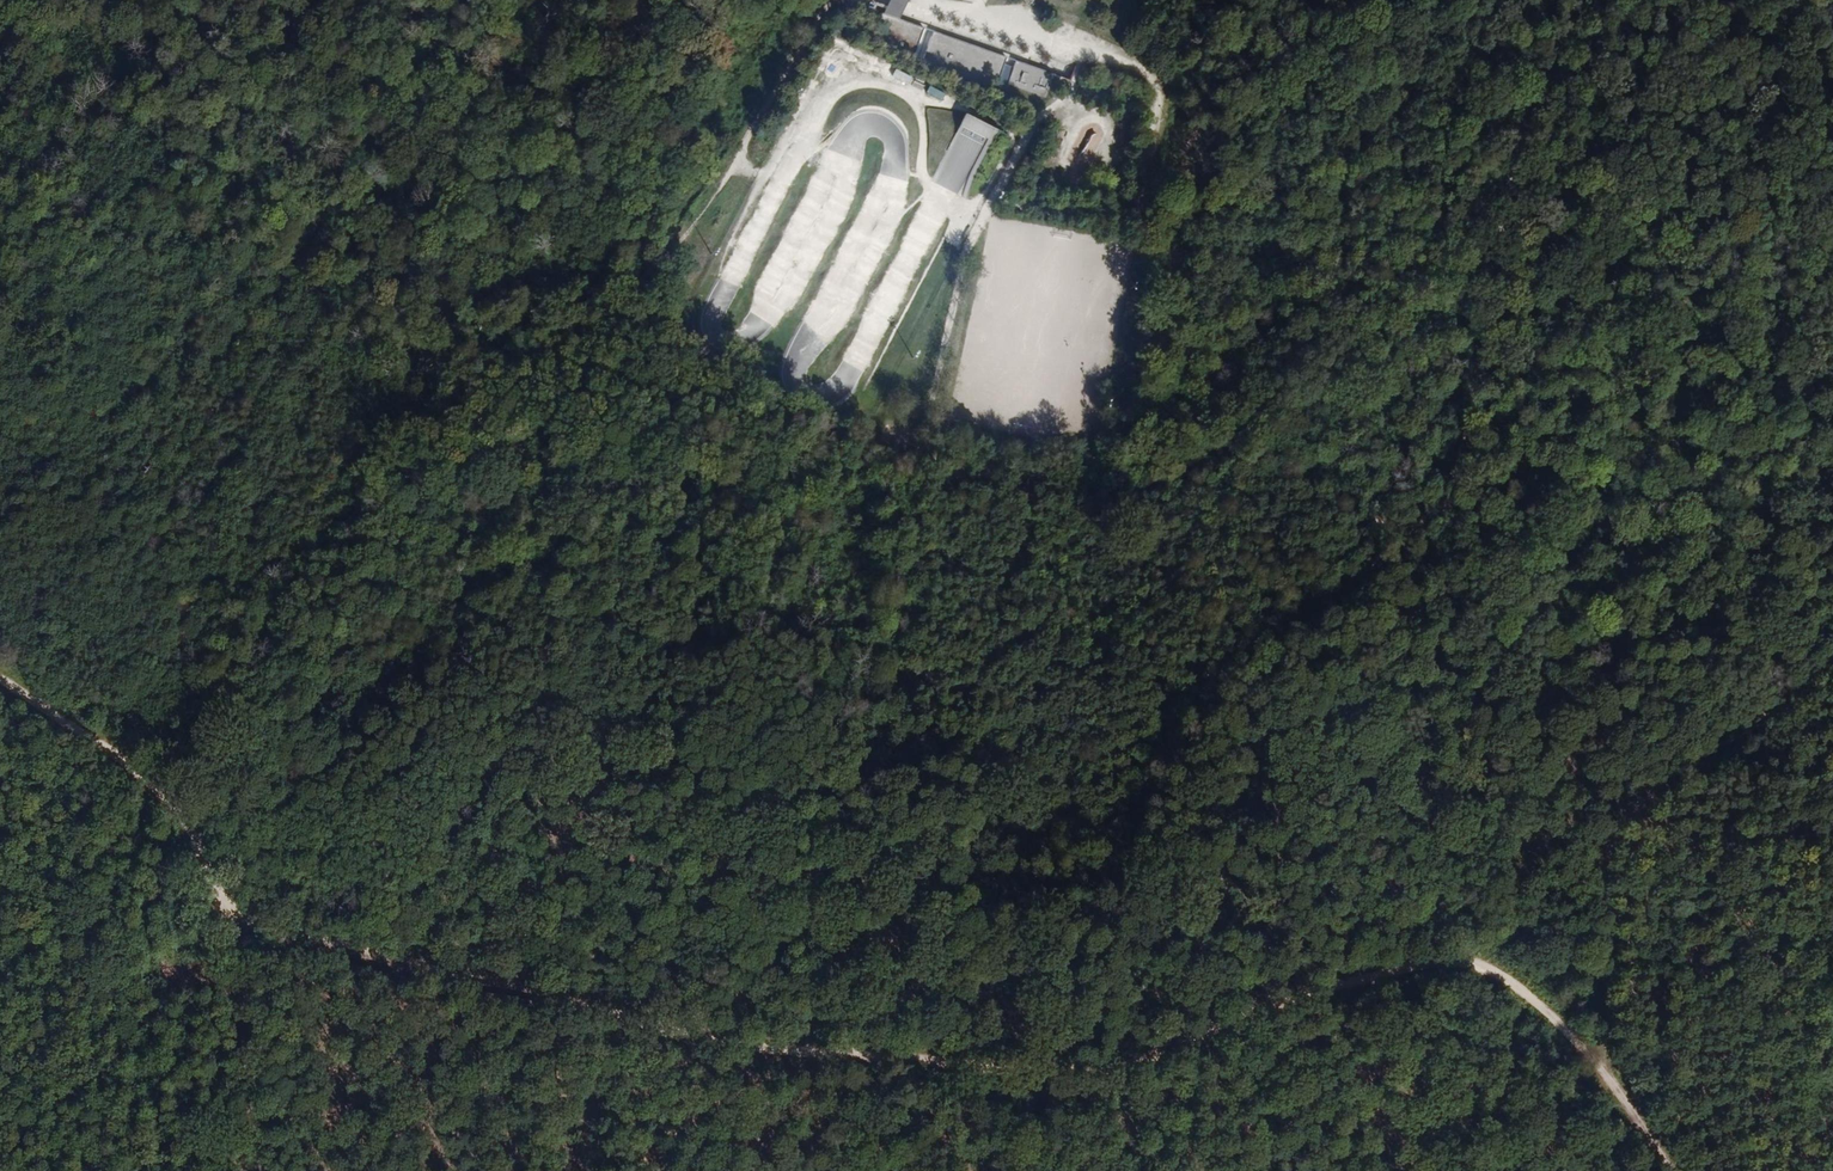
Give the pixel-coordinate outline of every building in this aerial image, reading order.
[(902,19),(906,11),(911,0),(892,0),(889,5),(885,13),(902,19)] [(915,60),(917,57),(927,28),(902,19),(885,13),(884,15),(873,37),(915,60)] [(917,57),(926,60),(935,31),(932,30),(927,28),(917,57)] [(999,86),(1009,57),(935,31),(926,60),(999,86)] [(999,86),(1008,89),(1018,61),(1016,60),(1009,57),(999,86)] [(1008,89),(1044,102),(1054,76),(1018,61),(1008,89)] [(933,86),(929,94),(945,101),(949,93),(933,86)] [(978,177),(1002,130),(970,113),(935,182),(962,196),(973,175),(978,177)] [(850,399),(866,367),(845,357),(829,389),(850,399)]
